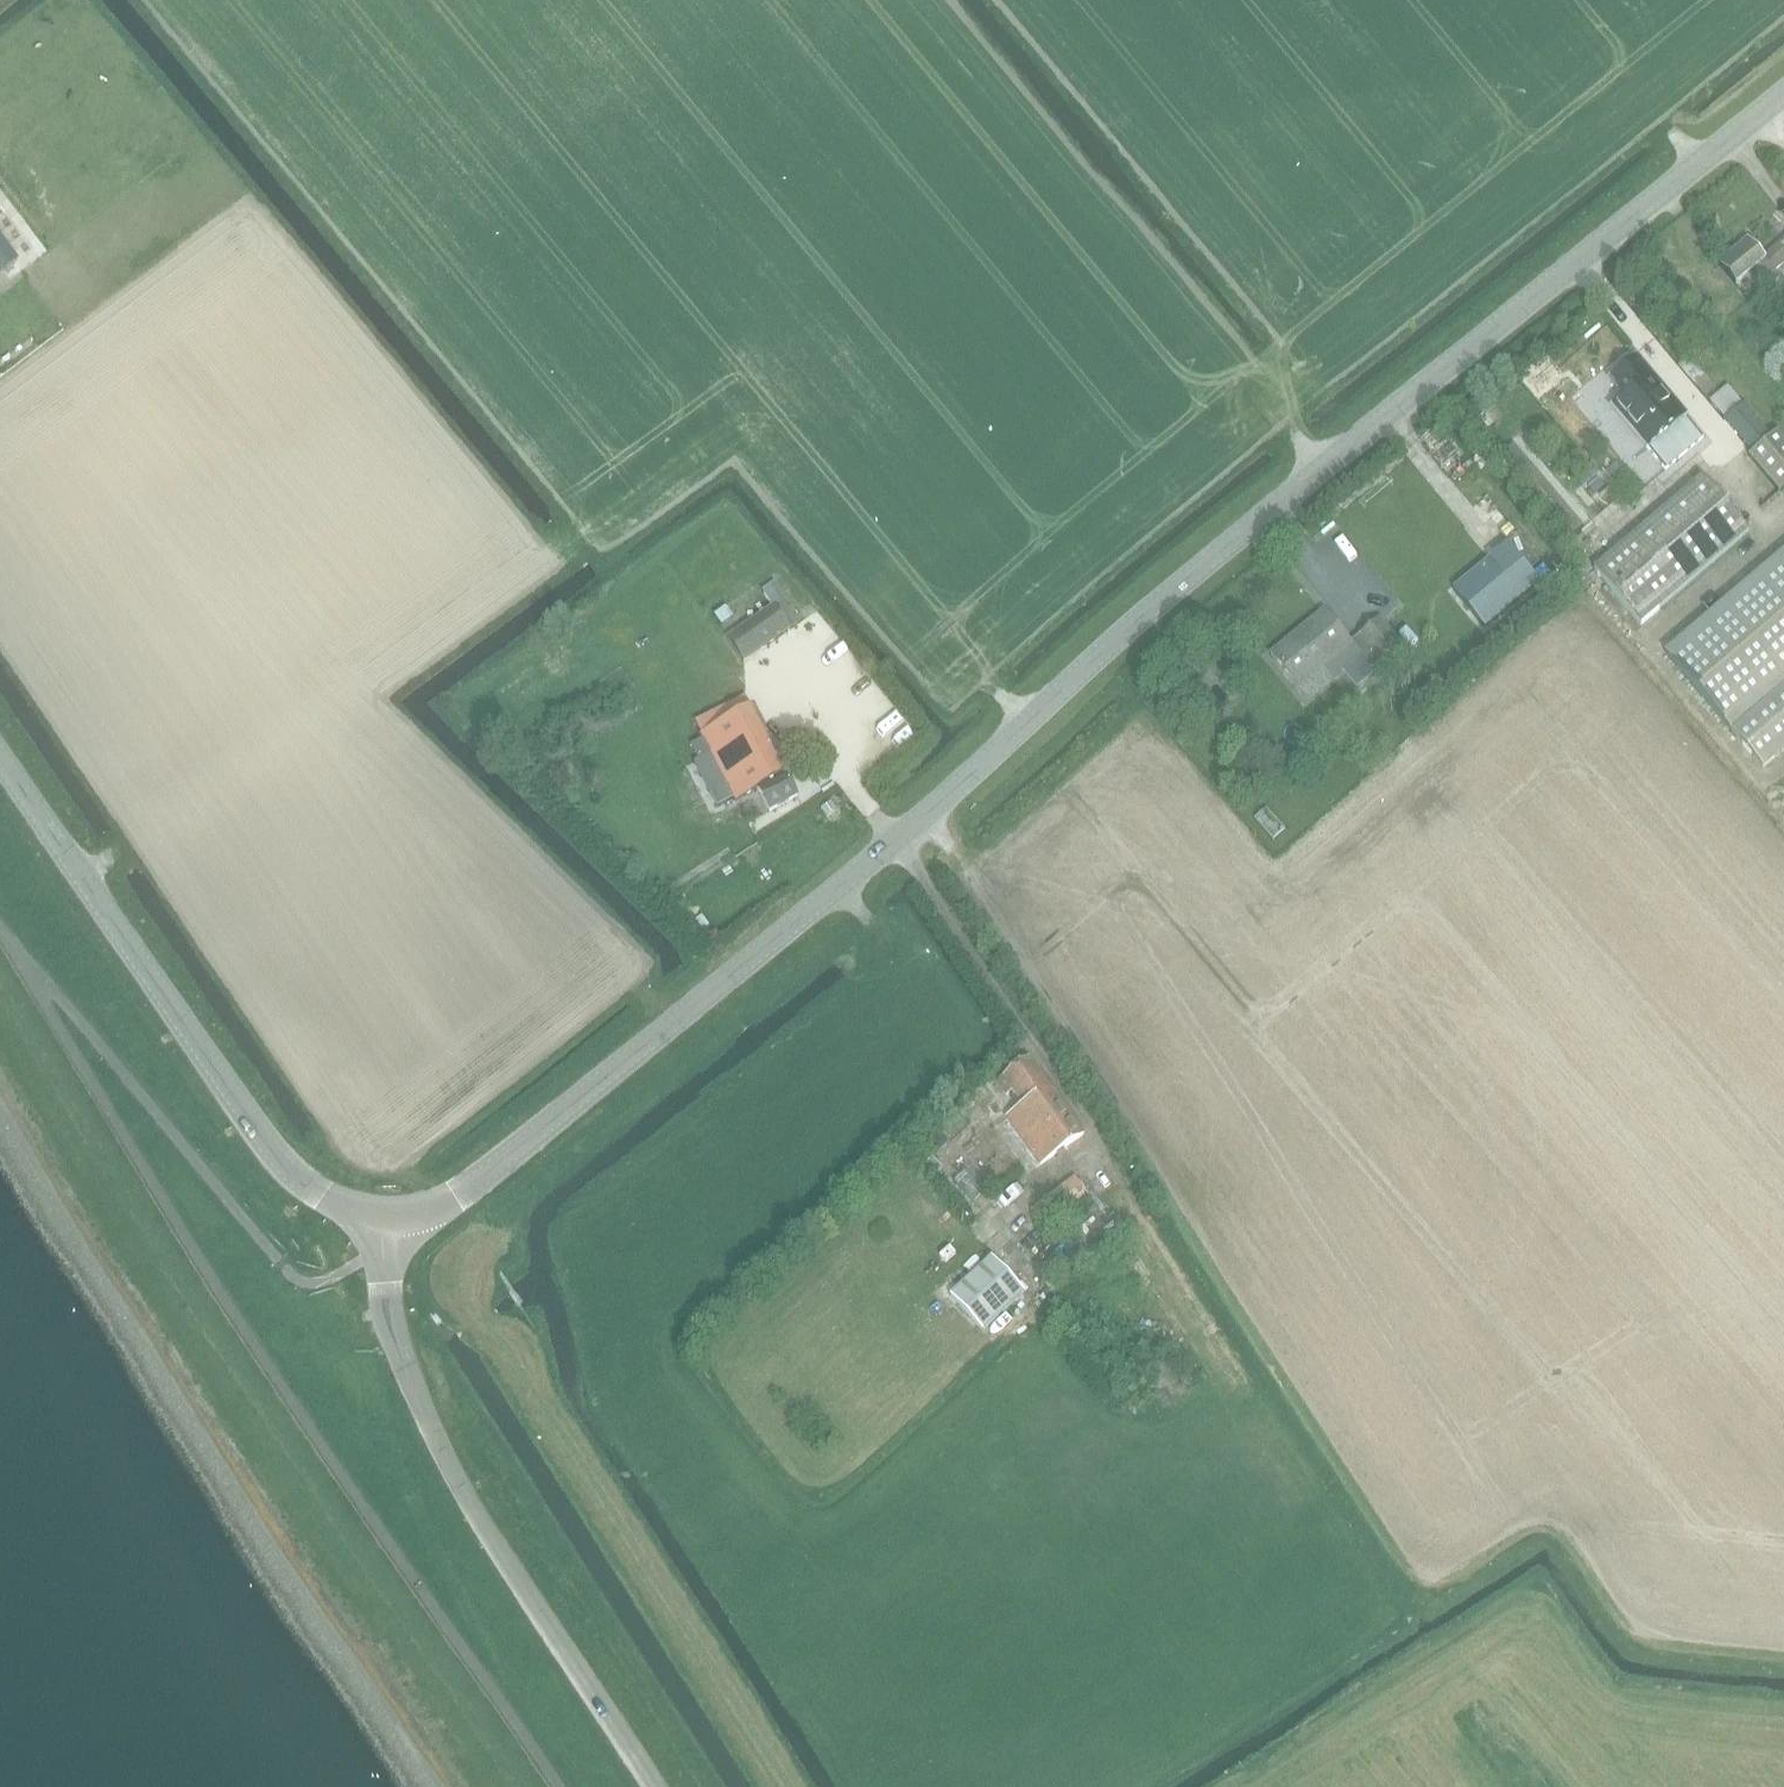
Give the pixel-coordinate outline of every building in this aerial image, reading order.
[(1719,264),(1736,284),(1746,276),(1759,290),(1777,275),(1774,272),(1783,264),(1783,242),(1764,259),(1748,240),(1719,264)] [(4,271),(16,262),(0,241),(0,265),(4,271)] [(1613,407),(1656,458),(1666,468),(1703,438),(1694,428),(1636,359),(1612,379),(1626,396),(1613,407)] [(1752,452),(1771,436),(1743,403),(1724,419),(1752,452)] [(1778,432),(1750,456),(1781,492),(1783,489),(1783,439),(1778,432)] [(1569,542),(1582,531),(1585,528),(1513,443),(1496,456),(1569,542)] [(1588,505),(1614,483),(1601,469),(1576,491),(1588,505)] [(1704,478),(1596,571),(1643,626),(1751,532),(1704,478)] [(1509,545),(1454,590),(1486,629),(1540,584),(1509,545)] [(1668,654),(1767,768),(1783,753),(1783,552),(1668,654)] [(741,661),(785,633),(772,612),(728,640),(741,661)] [(1369,676),(1403,648),(1380,620),(1350,645),(1324,613),(1271,656),(1283,672),(1285,670),(1298,687),(1350,645),(1355,651),(1351,654),(1369,676)] [(770,811),(798,796),(745,697),(697,721),(736,800),(758,789),(770,811)] [(1040,1166),(1060,1151),(1084,1135),(1073,1119),(1051,1088),(1029,1058),(996,1082),(1006,1094),(1011,1090),(1022,1105),(1005,1117),(1040,1166)] [(1048,1234),(1094,1199),(1076,1176),(1030,1211),(1048,1234)] [(983,1331),(1025,1292),(992,1256),(950,1294),(983,1331)]
